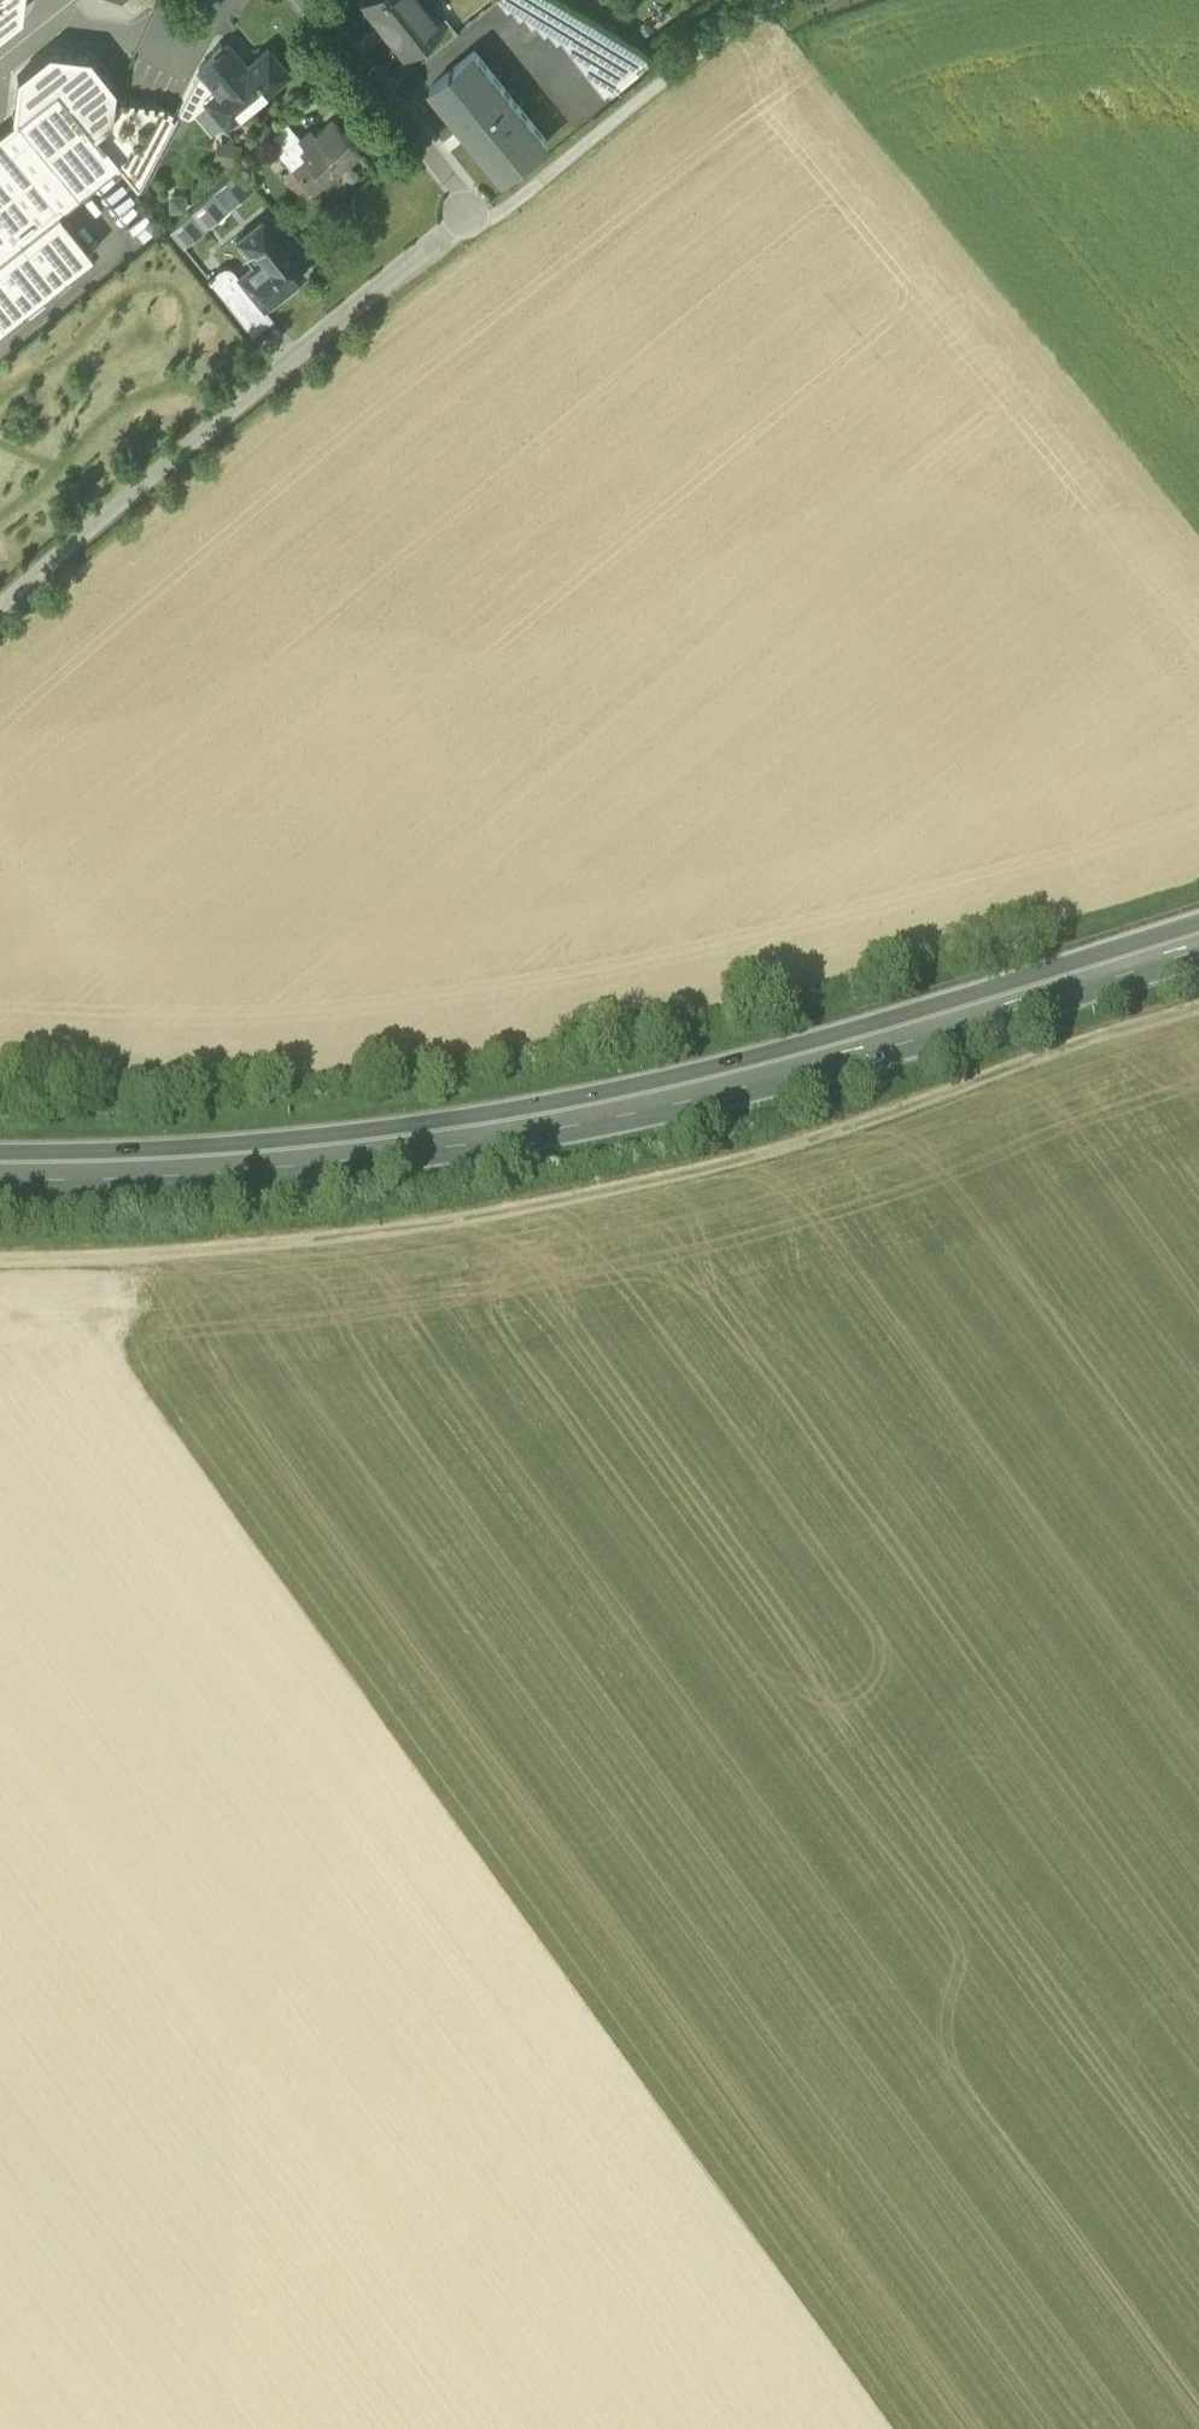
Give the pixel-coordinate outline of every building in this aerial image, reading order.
[(20,11),(20,0),(0,0),(0,27),(20,11)] [(365,4),(403,53),(415,44),(439,24),(437,22),(420,0),(370,0),(365,4)] [(553,0),(499,0),(508,11),(512,8),(520,19),(524,16),(532,27),(536,24),(545,35),(549,32),(557,43),(561,40),(570,51),(600,28),(553,0)] [(439,24),(415,44),(425,57),(457,31),(445,16),(437,22),(439,24)] [(600,28),(570,51),(605,95),(648,59),(600,28)] [(268,50),(246,68),(227,45),(224,47),(220,44),(213,51),(215,55),(199,69),(219,92),(207,102),(226,125),(288,74),(268,50)] [(111,81),(87,50),(47,48),(17,71),(13,115),(52,84),(86,127),(106,113),(111,81)] [(474,52),(430,87),(503,178),(547,142),(474,52)] [(219,92),(199,69),(177,112),(188,118),(207,102),(219,92)] [(86,127),(52,84),(13,115),(15,119),(77,196),(116,165),(86,127)] [(106,113),(86,127),(116,165),(136,189),(175,113),(158,105),(115,100),(112,108),(106,113)] [(9,250),(58,212),(77,196),(15,119),(0,131),(0,239),(9,250)] [(307,146),(287,164),(291,169),(292,169),(312,192),(313,192),(358,151),(333,122),(307,146)] [(287,124),(267,140),(287,164),(307,146),(287,124)] [(183,245),(204,227),(253,186),(238,167),(181,220),(170,231),(183,245)] [(312,192),(292,169),(283,176),(303,199),(312,192)] [(92,253),(58,212),(9,250),(0,239),(0,326),(92,253)] [(261,220),(236,241),(254,264),(238,276),(245,284),(263,306),(303,273),(261,220)] [(263,306),(245,284),(225,300),(252,332),(271,316),(263,306)]
